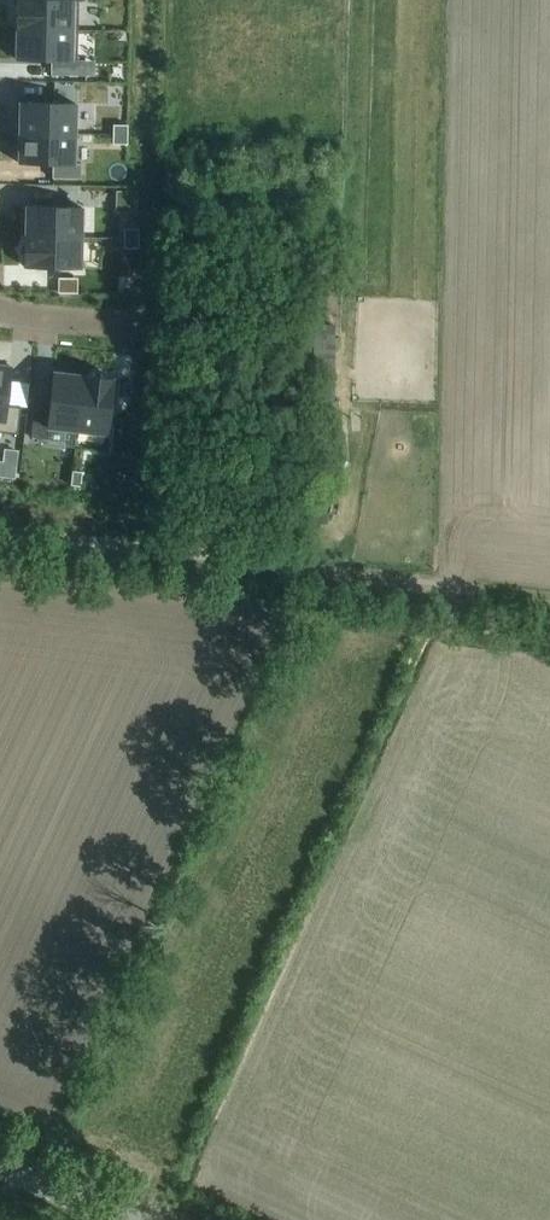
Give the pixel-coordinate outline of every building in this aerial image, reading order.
[(16,29),(19,29),(74,31),(74,1),(80,1),(80,0),(16,0),(16,29)] [(16,29),(15,60),(48,60),(48,75),(70,75),(70,61),(73,61),(74,31),(19,29),(16,29)] [(19,103),(18,133),(74,134),(75,104),(19,103)] [(113,121),(112,131),(127,131),(127,121),(113,121)] [(112,131),(112,141),(127,141),(127,131),(112,131)] [(18,133),(18,163),(54,164),(54,179),(80,179),(81,163),(74,163),(74,134),(18,133)] [(116,192),(115,213),(137,214),(137,192),(116,192)] [(25,235),(81,236),(81,206),(25,205),(25,235)] [(124,228),(123,237),(138,238),(138,228),(124,228)] [(80,267),(81,236),(25,235),(24,265),(80,267)] [(123,237),(123,247),(138,247),(138,238),(123,237)] [(62,277),(62,291),(76,292),(76,277),(62,277)] [(17,435),(21,407),(6,405),(10,366),(0,365),(0,433),(17,435)] [(33,409),(30,438),(46,439),(47,428),(76,431),(83,376),(53,372),(48,411),(33,409)] [(83,376),(76,431),(107,435),(113,379),(83,376)] [(71,486),(81,487),(83,473),(73,471),(71,486)]
